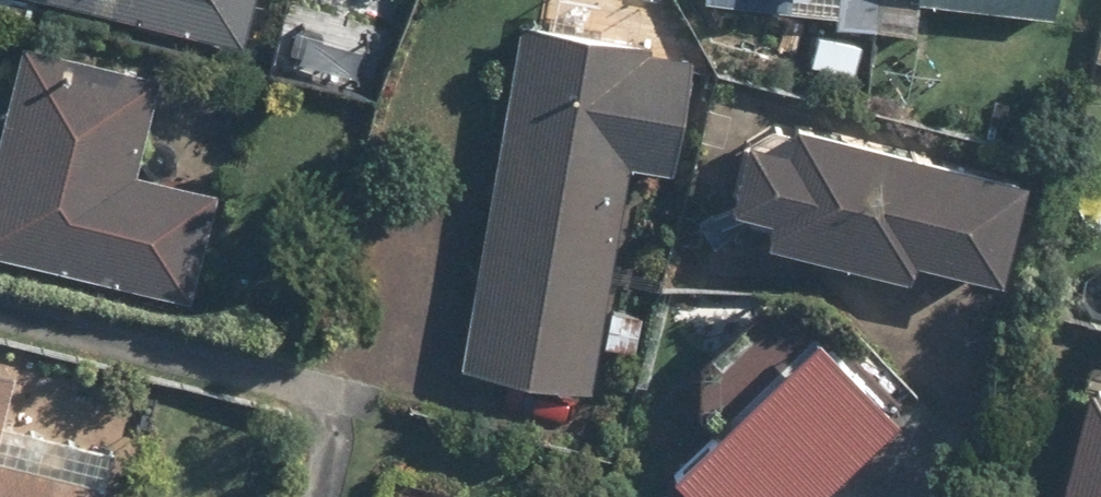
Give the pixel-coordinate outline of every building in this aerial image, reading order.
[(239,46),(250,0),(34,0),(239,46)] [(878,33),(911,36),(913,8),(1054,17),(1056,0),(703,0),(812,8),(808,73),(875,77),(878,33)] [(583,389),(621,169),(665,176),(686,53),(514,23),(455,367),(583,389)] [(0,91),(0,264),(190,305),(215,191),(133,173),(156,69),(12,37),(0,91)] [(717,207),(759,216),(753,244),(894,275),(898,257),(990,277),(1013,172),(780,121),(775,145),(732,135),(717,207)] [(737,397),(656,471),(680,496),(802,496),(885,421),(781,308),(712,370),(737,397)] [(1075,388),(1049,496),(1100,496),(1100,362),(1083,358),(1075,388)] [(11,373),(0,371),(0,421),(11,373)] [(109,448),(0,423),(0,496),(98,496),(109,448)]
